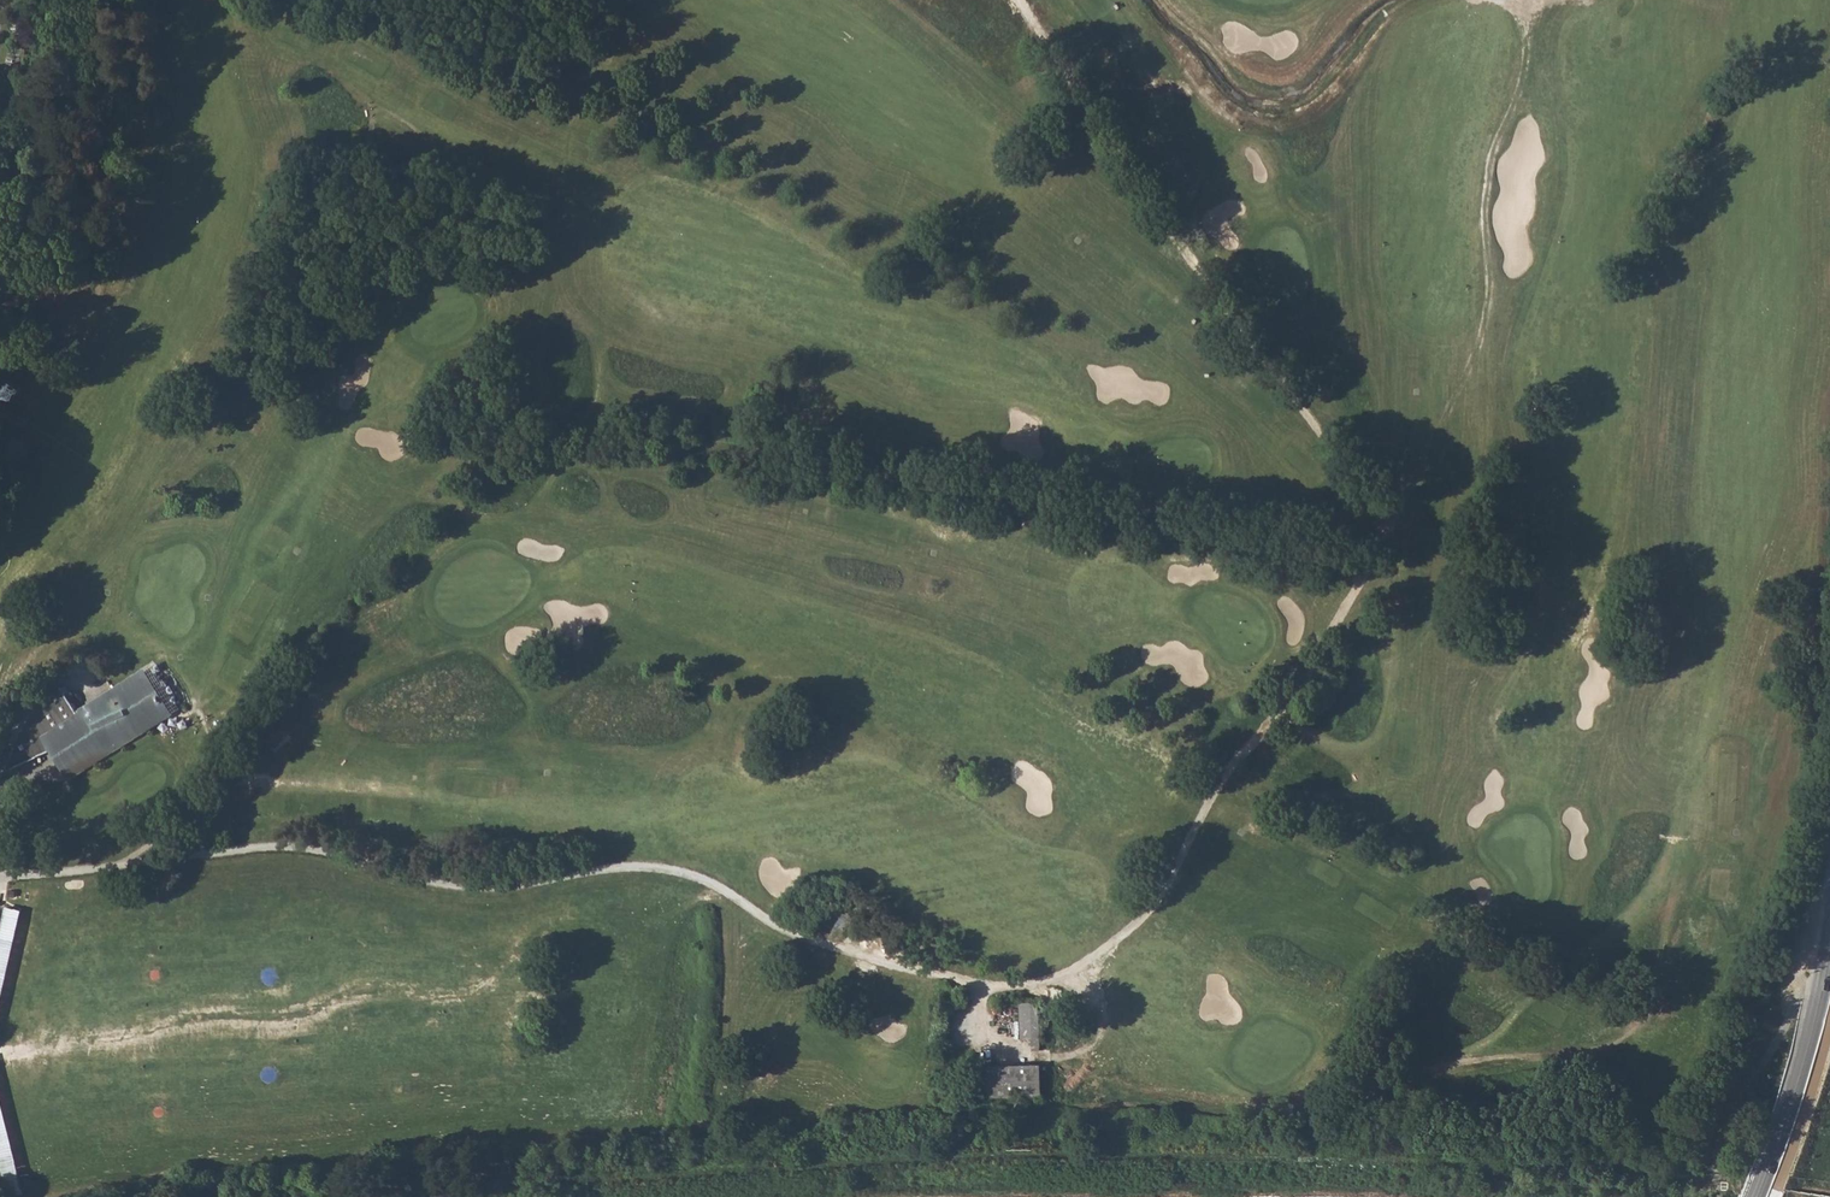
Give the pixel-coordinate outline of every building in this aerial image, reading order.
[(139,673),(165,714),(177,707),(151,665),(139,673)] [(139,673),(76,711),(59,684),(44,696),(31,711),(28,716),(26,719),(23,722),(20,727),(20,728),(18,731),(16,734),(16,735),(14,738),(11,745),(9,749),(9,750),(8,751),(8,752),(8,753),(7,755),(2,768),(2,770),(4,771),(51,752),(66,777),(165,714),(139,673)] [(281,723),(268,738),(276,746),(290,731),(281,723)] [(20,910),(9,908),(0,945),(0,991),(20,910)] [(1021,1037),(1038,1038),(1039,1013),(1021,1013),(1021,1037)] [(1038,1069),(980,1067),(980,1098),(1039,1098),(1038,1069)] [(9,1195),(20,1192),(0,1114),(0,1158),(9,1195)]
